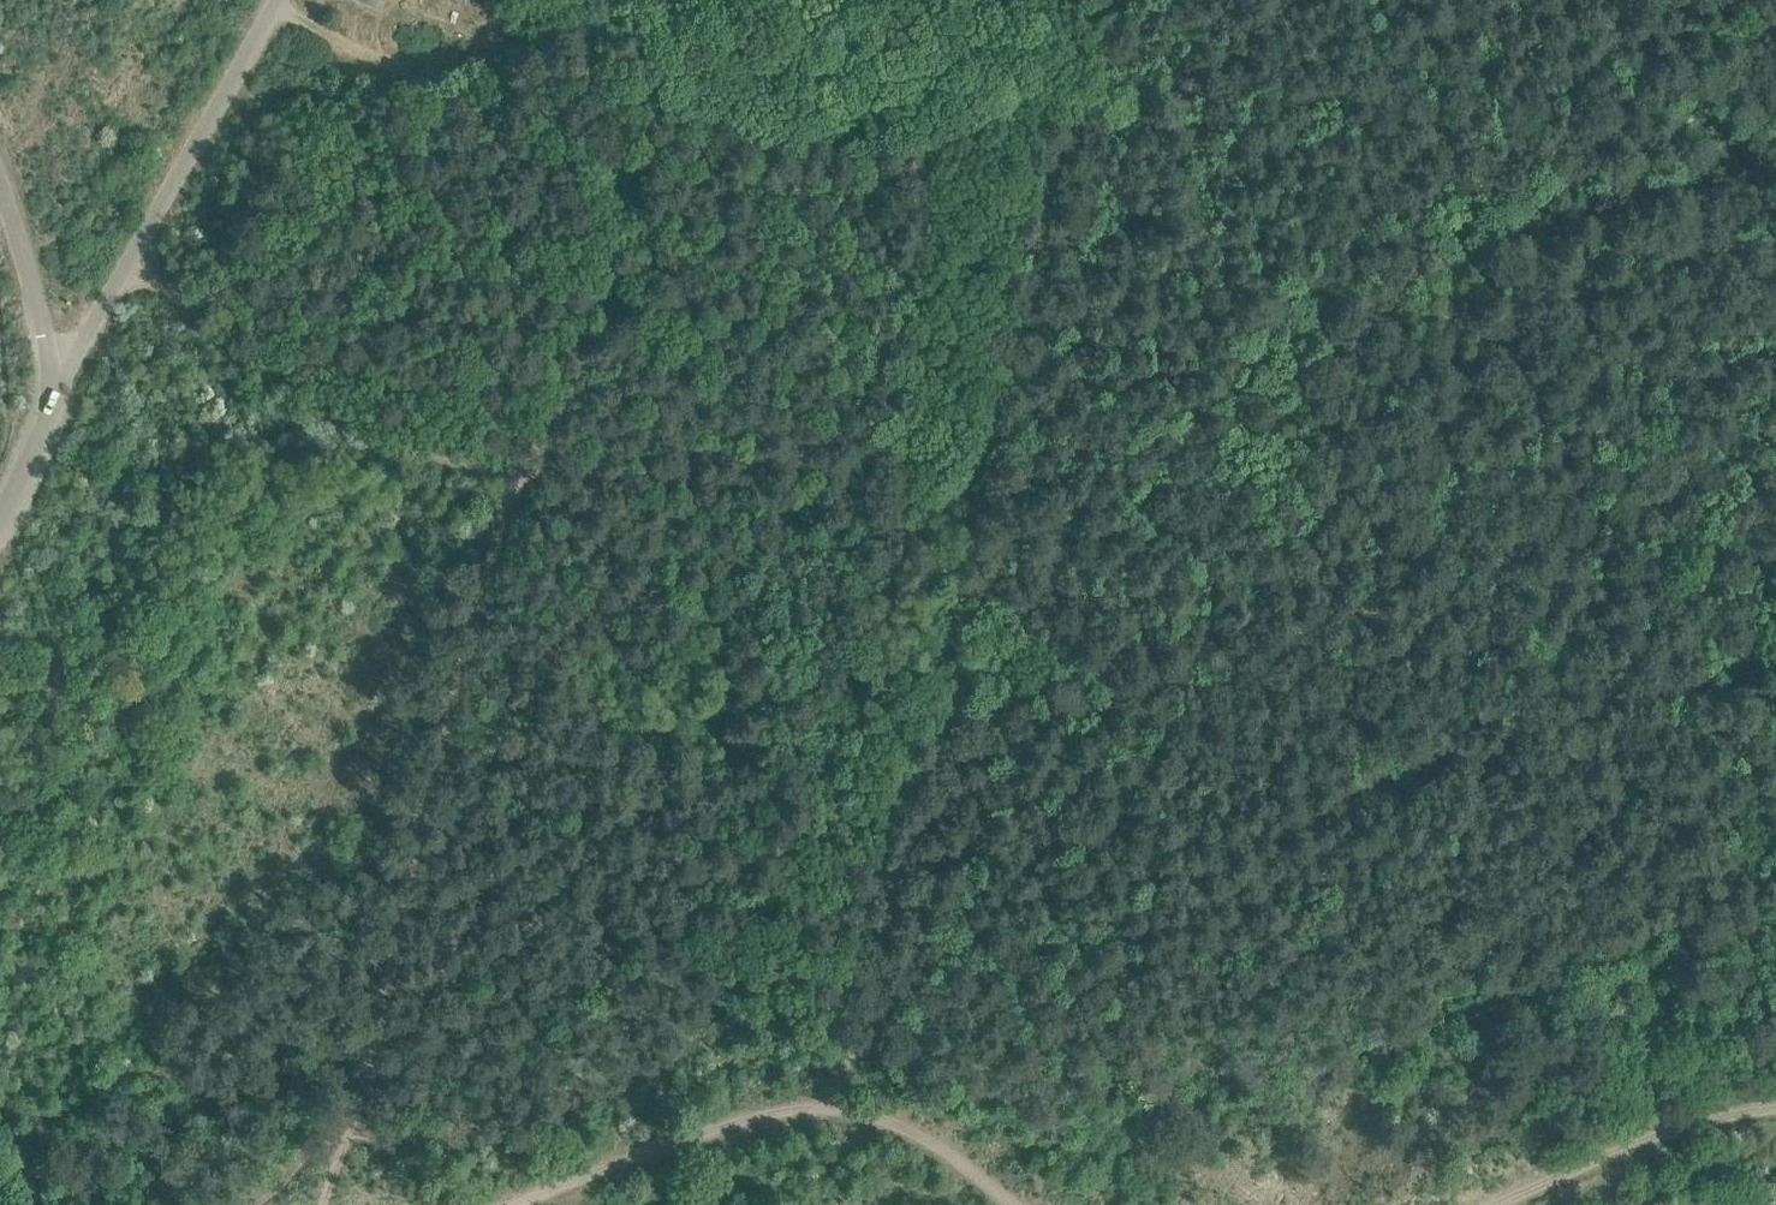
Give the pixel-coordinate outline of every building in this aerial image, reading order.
[(375,9),(380,0),(355,0),(375,9)] [(466,64),(467,51),(444,50),(444,64),(466,64)]
